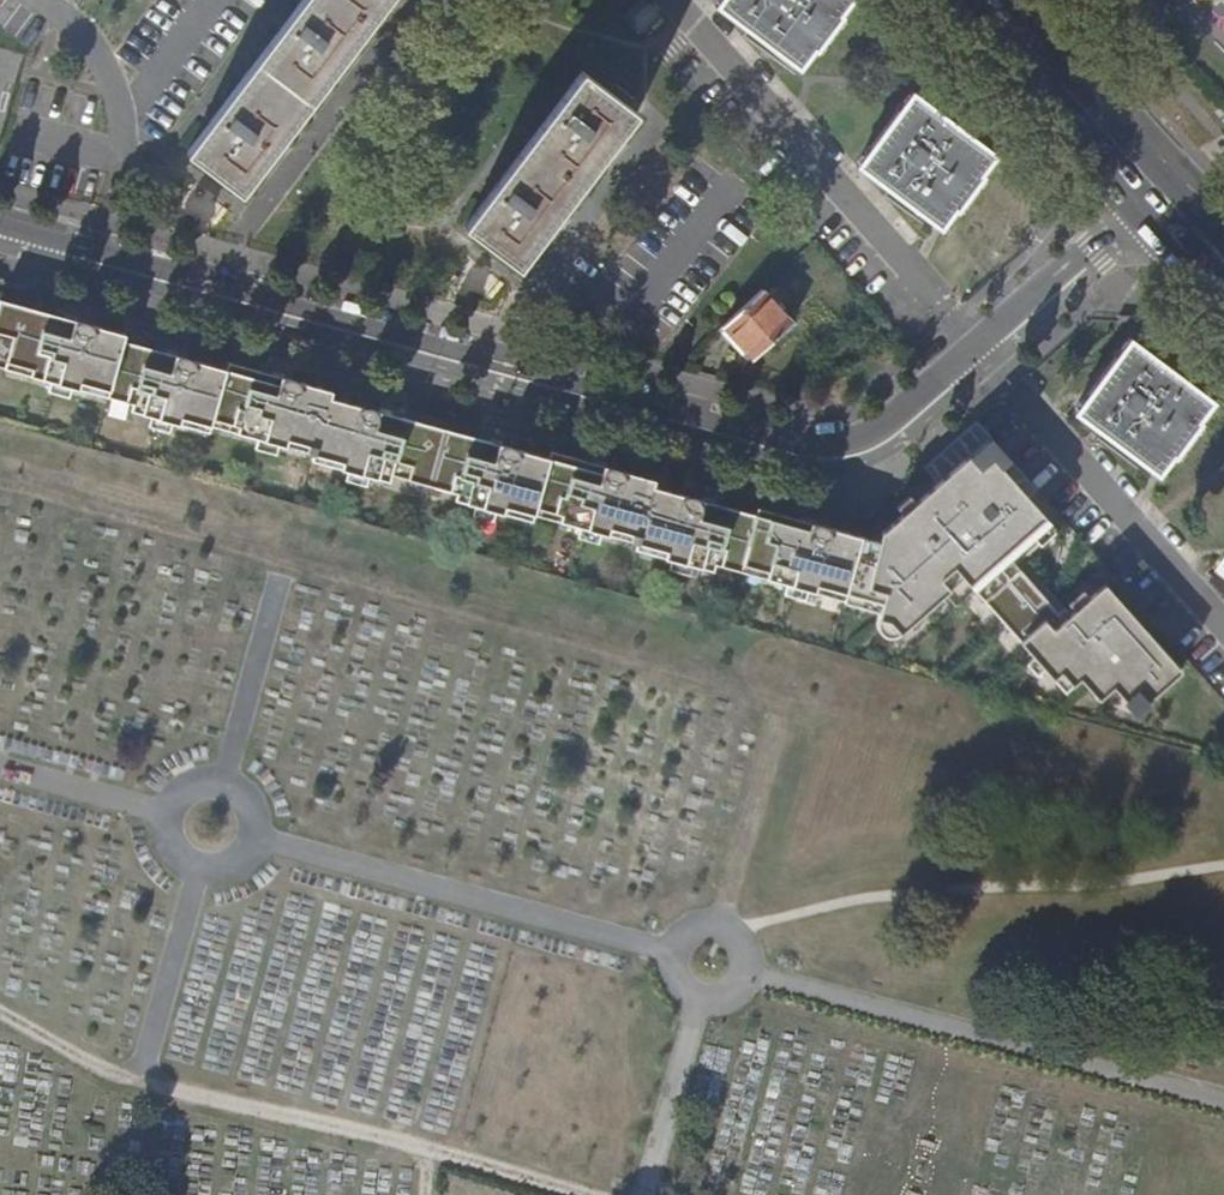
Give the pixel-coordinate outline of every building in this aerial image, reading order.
[(236,191),(256,164),(276,138),(295,113),(307,97),(325,73),(345,47),(381,0),(301,0),(187,151),(236,191)] [(716,5),(801,68),(813,49),(816,52),(843,15),(842,11),(848,0),(719,0),(716,5)] [(612,133),(632,107),(582,70),(463,224),(512,263),(532,238),(553,212),(591,161),(612,133)] [(995,153),(968,131),(965,134),(953,126),(943,118),(945,114),(913,91),(860,164),(942,227),(957,207),(959,209),(985,173),(982,171),(995,153)] [(965,134),(968,131),(956,122),(953,126),(965,134)] [(795,319),(762,286),(720,324),(753,357),(795,319)] [(0,311),(0,381),(3,382),(5,375),(30,382),(28,388),(131,415),(129,422),(207,442),(211,428),(237,435),(236,442),(285,454),(286,448),(316,455),(312,469),(390,489),(392,483),(457,499),(455,506),(533,526),(537,512),(562,519),(560,526),(609,538),(611,531),(640,539),(637,553),(715,573),(717,566),(743,573),(745,566),(770,572),(768,580),(846,599),(848,592),(852,576),(863,534),(759,506),(757,513),(654,485),(656,479),(552,450),(550,457),(332,397),(334,390),(230,361),(228,369),(125,340),(127,333),(24,303),(21,315),(0,311)] [(1179,380),(1169,372),(1159,364),(1162,360),(1129,337),(1078,410),(1104,430),(1160,474),(1174,455),(1176,457),(1202,420),(1200,418),(1215,400),(1183,377),(1179,380)] [(1171,367),(1169,372),(1179,380),(1183,377),(1171,367)] [(866,523),(863,534),(852,576),(889,586),(884,601),(896,601),(905,614),(956,575),(945,563),(960,552),(970,563),(1059,662),(1067,657),(1079,670),(1084,666),(1110,685),(1121,672),(1150,700),(1192,661),(1111,574),(1061,615),(1053,610),(1057,603),(1012,547),(1053,509),(984,427),(887,514),(882,528),(866,523)] [(945,563),(956,575),(970,563),(960,552),(945,563)] [(889,586),(852,576),(848,592),(884,601),(889,586)] [(896,601),(884,601),(882,608),(884,614),(888,618),(892,620),(898,620),(905,614),(896,601)] [(1067,657),(1059,662),(1071,675),(1079,670),(1067,657)]
